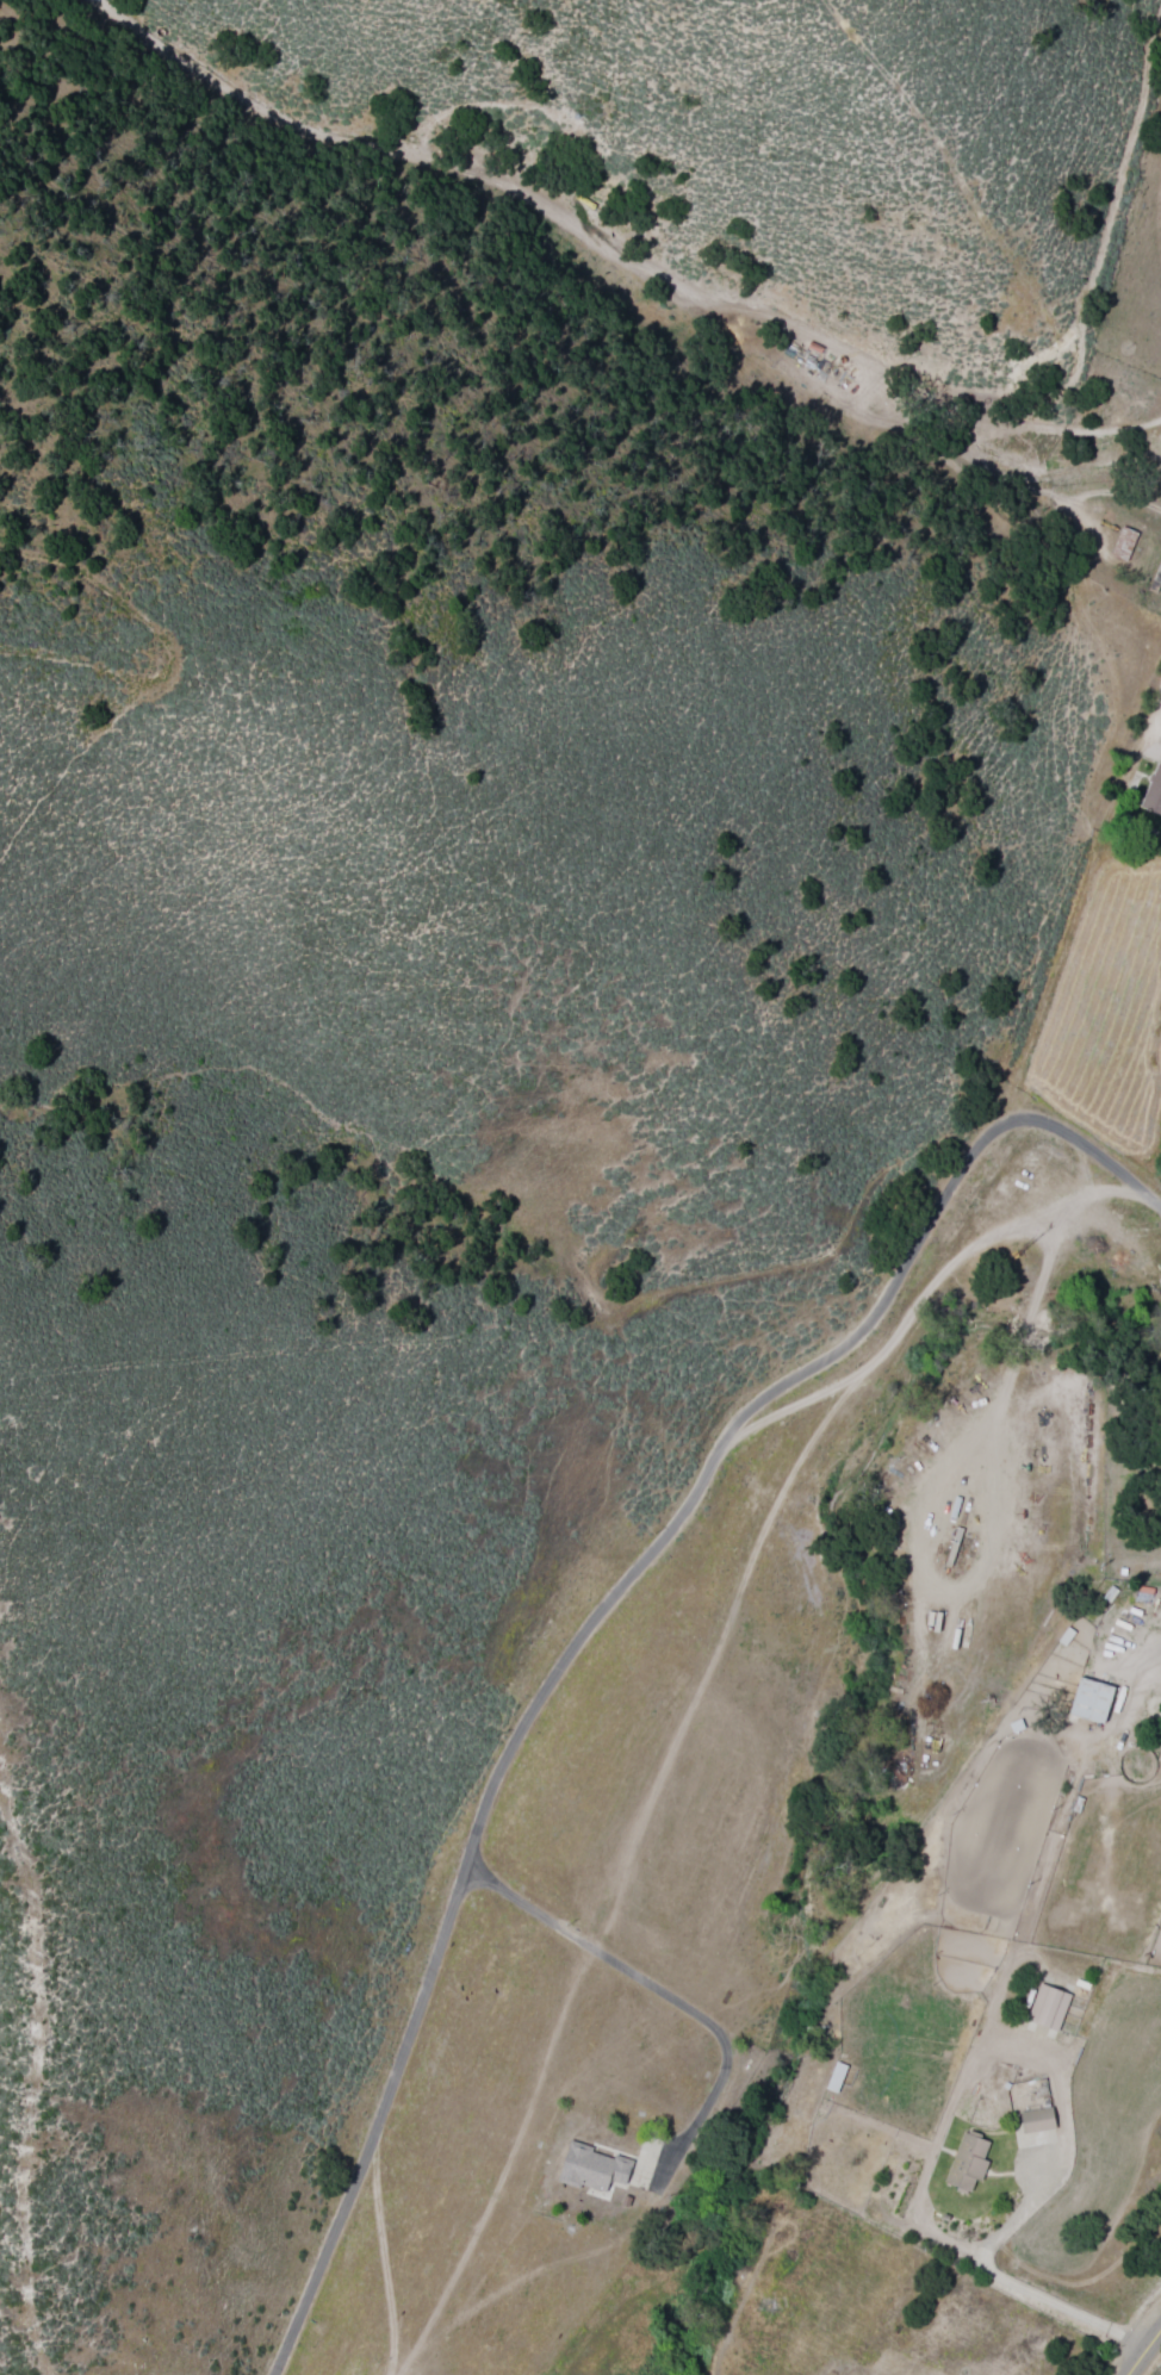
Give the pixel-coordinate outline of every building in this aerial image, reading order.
[(1129,563),(1141,534),(1124,527),(1112,556),(1129,563)] [(1146,797),(1160,761),(1160,804),(1146,797)] [(1112,1724),(1119,1686),(1083,1679),(1076,1716),(1112,1724)] [(1073,1994),(1042,1984),(1030,2021),(1061,2031),(1073,1994)] [(1027,2134),(1059,2129),(1056,2108),(1024,2113),(1027,2134)] [(948,2183),(959,2187),(958,2191),(971,2196),(977,2180),(985,2182),(992,2162),(987,2160),(993,2142),(965,2132),(948,2183)] [(563,2177),(575,2138),(633,2155),(621,2194),(563,2177)]
